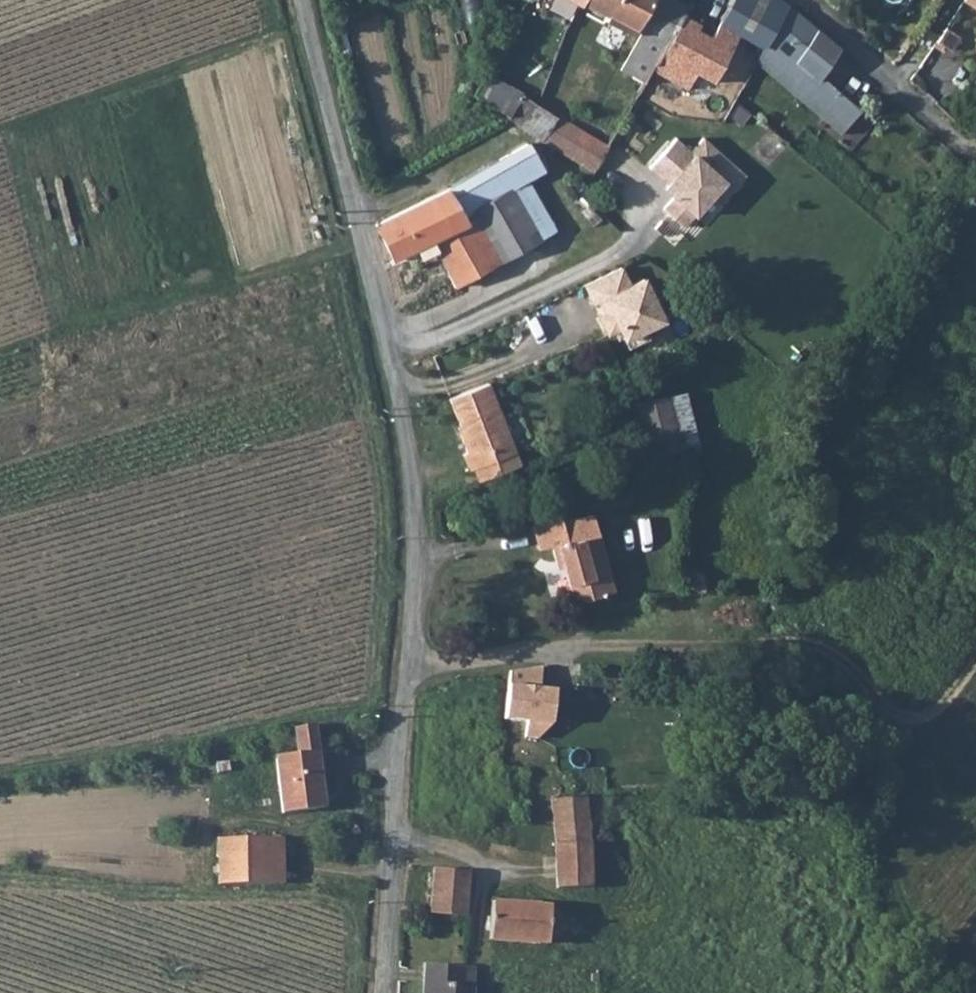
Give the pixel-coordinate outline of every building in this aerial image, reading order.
[(610,0),(589,0),(605,9),(610,0)] [(634,92),(640,82),(681,10),(684,4),(678,0),(610,0),(605,9),(603,12),(631,28),(635,22),(643,27),(618,68),(630,76),(624,86),(634,92)] [(724,7),(718,19),(731,25),(732,25),(763,40),(766,34),(782,0),(727,0),(724,7)] [(793,0),(782,0),(766,34),(817,68),(837,40),(793,0)] [(689,13),(681,10),(640,82),(653,89),(666,67),(686,78),(714,27),(697,17),(689,13)] [(941,18),(931,33),(945,42),(955,27),(941,18)] [(817,68),(766,34),(763,40),(757,53),(838,126),(857,101),(817,68)] [(540,51),(545,54),(552,44),(546,40),(540,51)] [(553,44),(552,44),(545,54),(547,55),(553,44)] [(484,66),(472,89),(505,110),(520,89),(484,66)] [(520,89),(505,110),(511,114),(522,122),(516,132),(528,140),(534,130),(541,134),(557,112),(533,97),(520,89)] [(557,112),(541,134),(591,165),(604,143),(557,112)] [(681,138),(652,169),(669,185),(666,188),(679,200),(669,212),(687,229),(715,199),(725,209),(756,176),(709,133),(694,149),(681,138)] [(460,208),(469,204),(509,182),(525,173),(541,164),(528,140),(447,182),(460,208)] [(535,235),(551,227),(525,173),(509,182),(535,235)] [(412,256),(431,247),(447,278),(494,255),(469,204),(460,208),(447,182),(374,219),(391,252),(406,245),(412,256)] [(535,235),(509,182),(469,204),(494,255),(535,235)] [(622,260),(587,277),(596,296),(606,291),(612,303),(601,308),(610,326),(620,321),(625,319),(630,329),(646,322),(665,312),(645,271),(631,278),(622,260)] [(625,319),(620,321),(630,341),(650,330),(646,322),(630,329),(625,319)] [(449,394),(461,425),(500,408),(488,379),(449,394)] [(652,451),(683,445),(675,392),(644,398),(652,451)] [(474,465),(505,452),(502,443),(512,439),(500,408),(461,425),(463,430),(460,431),(467,449),(463,450),(469,466),(474,465)] [(505,452),(516,448),(512,439),(502,443),(505,452)] [(505,452),(510,468),(521,463),(516,448),(505,452)] [(474,465),(479,478),(510,468),(505,452),(474,465)] [(577,605),(617,592),(593,516),(561,526),(558,522),(536,529),(543,551),(552,548),(559,567),(564,566),(577,605)] [(544,669),(512,675),(508,721),(530,724),(529,739),(543,740),(554,726),(558,691),(543,689),(544,669)] [(321,803),(312,719),(291,723),(293,747),(271,750),(279,808),(321,803)] [(558,800),(560,847),(593,844),(591,798),(558,800)] [(215,837),(217,883),(283,881),(281,836),(215,837)] [(561,887),(596,886),(593,844),(560,847),(560,859),(561,887)] [(461,902),(464,858),(448,857),(428,856),(425,880),(423,899),(461,902)] [(523,891),(488,889),(487,926),(545,932),(545,936),(557,939),(558,937),(563,939),(562,941),(593,952),(592,915),(596,915),(603,899),(583,894),(577,909),(546,900),(546,893),(523,891)] [(425,952),(425,971),(416,971),(415,992),(416,992),(463,992),(465,954),(425,952)]
